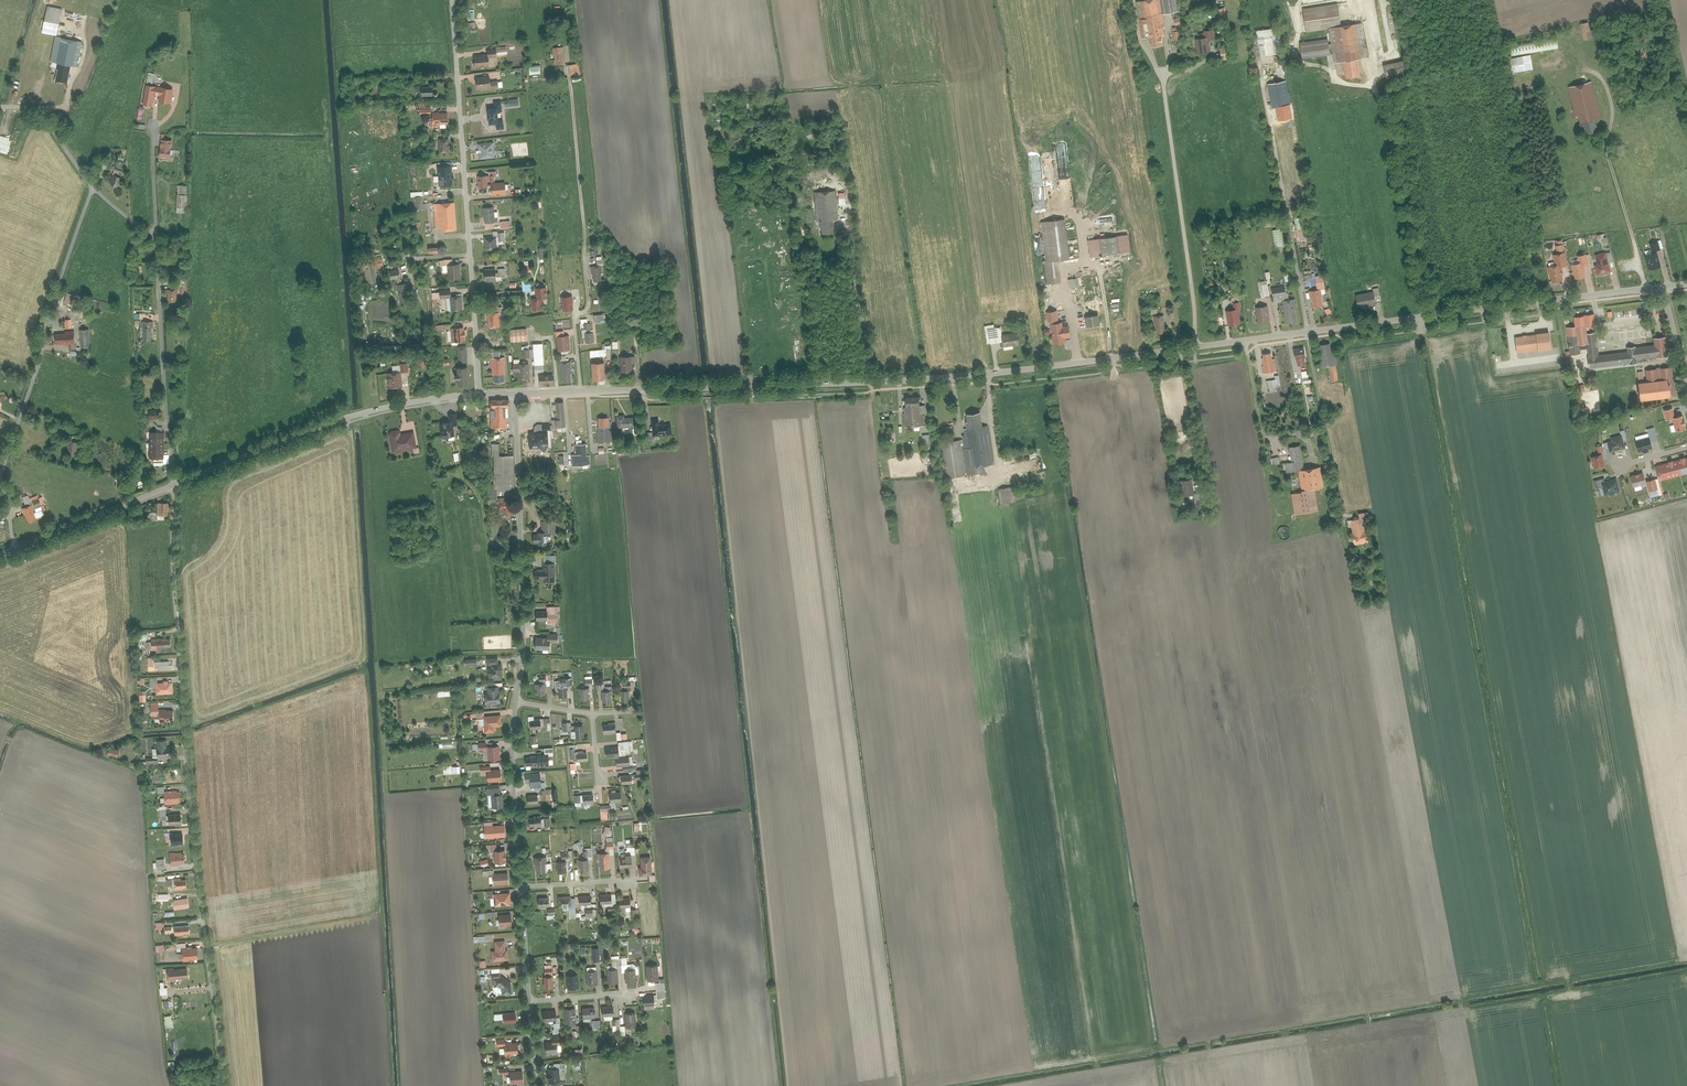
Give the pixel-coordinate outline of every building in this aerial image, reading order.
[(1137,1),(1143,37),(1149,36),(1150,46),(1163,44),(1162,35),(1165,34),(1163,26),(1164,26),(1162,13),(1160,0),(1143,0),(1137,1)] [(1178,0),(1160,0),(1162,13),(1180,10),(1178,0)] [(1337,3),(1303,8),(1306,30),(1329,27),(1341,25),(1337,3)] [(48,5),(43,33),(56,36),(61,8),(48,5)] [(1224,7),(1216,8),(1218,19),(1226,18),(1224,7)] [(1590,21),(1581,22),(1582,39),(1591,38),(1590,21)] [(1357,58),(1366,57),(1360,22),(1341,25),(1329,27),(1334,62),(1343,60),(1357,58)] [(1256,31),(1257,37),(1272,34),(1271,28),(1256,31)] [(1214,39),(1212,29),(1205,30),(1206,36),(1207,40),(1214,39)] [(1272,34),(1257,37),(1260,55),(1275,53),(1272,34)] [(83,41),(56,36),(51,63),(59,65),(56,79),(68,81),(71,66),(78,67),(83,41)] [(1206,36),(1195,38),(1197,53),(1209,51),(1207,40),(1206,36)] [(1327,38),(1300,42),(1303,58),(1330,53),(1327,38)] [(1384,42),(1374,43),(1375,55),(1385,54),(1384,42)] [(567,46),(554,47),(556,65),(569,64),(567,46)] [(1230,46),(1220,48),(1222,58),(1232,57),(1230,46)] [(1511,71),(1532,68),(1529,54),(1509,57),(1511,71)] [(490,55),(476,56),(477,67),(491,65),(490,57),(490,55)] [(1343,60),(1346,77),(1359,74),(1357,58),(1343,60)] [(1399,61),(1382,64),(1384,75),(1401,73),(1399,61)] [(542,65),(531,66),(532,74),(543,73),(542,65)] [(492,76),(478,78),(479,89),(493,87),(493,81),(492,76)] [(1290,119),(1282,80),(1268,83),(1273,107),(1275,107),(1278,121),(1290,119)] [(1603,117),(1592,80),(1567,87),(1575,116),(1577,116),(1579,122),(1581,122),(1584,133),(1598,129),(1595,119),(1603,117)] [(156,87),(145,85),(142,105),(153,106),(156,87)] [(436,86),(423,87),(424,95),(436,94),(436,86)] [(173,89),(161,88),(160,102),(171,103),(173,89)] [(503,101),(495,102),(496,108),(500,107),(501,111),(504,111),(503,105),(503,101)] [(496,108),(488,109),(490,124),(498,123),(502,122),(502,118),(501,111),(500,107),(496,108)] [(449,112),(433,113),(434,125),(450,124),(449,112)] [(499,129),(506,128),(505,118),(502,118),(502,122),(498,123),(499,129)] [(1295,124),(1287,125),(1289,134),(1296,133),(1295,124)] [(450,152),(450,138),(440,139),(441,152),(450,152)] [(171,140),(161,140),(160,156),(170,157),(171,140)] [(494,141),(477,143),(479,158),(495,156),(494,141)] [(452,184),(451,166),(437,167),(439,185),(452,184)] [(114,170),(110,185),(119,188),(123,172),(114,170)] [(486,175),(477,175),(478,187),(487,186),(486,180),(486,175)] [(505,182),(490,183),(491,194),(505,193),(505,182)] [(837,191),(814,192),(817,233),(840,232),(837,191)] [(187,194),(178,194),(178,207),(187,207),(187,194)] [(421,196),(413,197),(414,209),(423,208),(422,203),(421,196)] [(457,229),(455,202),(437,204),(438,227),(443,227),(444,230),(457,229)] [(493,206),(483,207),(484,222),(498,221),(497,216),(494,217),(493,206)] [(1070,258),(1065,218),(1042,221),(1047,261),(1059,260),(1070,258)] [(1282,228),(1273,229),(1275,246),(1285,244),(1282,228)] [(495,236),(495,244),(502,244),(502,241),(505,241),(505,232),(497,232),(497,236),(495,236)] [(1098,238),(1100,254),(1119,252),(1117,235),(1098,238)] [(495,236),(483,236),(484,249),(495,249),(495,244),(495,236)] [(1098,238),(1087,240),(1089,256),(1100,254),(1098,238)] [(1649,243),(1651,251),(1660,248),(1658,240),(1649,243)] [(1567,264),(1564,251),(1552,254),(1554,265),(1549,266),(1553,282),(1563,280),(1560,265),(1567,264)] [(1611,271),(1605,251),(1594,254),(1597,264),(1594,264),(1597,275),(1611,271)] [(1660,266),(1656,251),(1645,254),(1650,269),(1660,266)] [(1589,263),(1586,253),(1577,255),(1578,262),(1571,264),(1574,278),(1584,276),(1582,265),(1589,263)] [(379,256),(357,260),(359,272),(364,271),(376,269),(381,268),(379,256)] [(1045,261),(1048,283),(1061,282),(1059,260),(1047,261),(1045,261)] [(453,264),(447,264),(448,278),(460,277),(459,263),(453,264)] [(602,265),(590,266),(591,273),(592,273),(593,282),(600,282),(600,272),(602,272),(602,265)] [(495,268),(483,269),(484,280),(496,280),(495,276),(495,272),(495,268)] [(506,276),(505,268),(498,268),(498,272),(498,276),(506,276)] [(376,269),(364,271),(366,284),(378,282),(376,269)] [(399,269),(390,270),(391,279),(400,277),(399,269)] [(1314,273),(1305,274),(1307,286),(1316,284),(1314,273)] [(1077,285),(1075,277),(1067,279),(1070,287),(1077,285)] [(1259,281),(1261,296),(1270,294),(1267,279),(1259,281)] [(531,282),(522,283),(522,290),(531,290),(531,282)] [(1288,286),(1272,289),(1274,298),(1290,296),(1288,286)] [(547,287),(535,287),(535,298),(538,298),(547,297),(547,287)] [(1319,289),(1311,290),(1313,306),(1325,304),(1322,288),(1319,289)] [(176,289),(167,290),(167,302),(176,301),(176,289)] [(1374,290),(1355,294),(1358,307),(1377,304),(1375,295),(1374,290)] [(83,307),(86,297),(69,292),(66,302),(83,307)] [(462,294),(450,295),(450,296),(451,309),(463,308),(462,294)] [(571,296),(561,297),(561,310),(572,309),(571,296)] [(531,298),(531,310),(539,309),(538,298),(535,298),(531,298)] [(1295,298),(1284,300),(1288,323),(1299,321),(1295,298)] [(1156,304),(1148,306),(1149,313),(1157,312),(1156,304)] [(1267,306),(1256,308),(1258,323),(1270,321),(1267,306)] [(1235,310),(1227,311),(1229,326),(1241,324),(1238,309),(1235,310)] [(1057,310),(1046,311),(1047,321),(1058,319),(1057,310)] [(495,311),(487,312),(488,326),(499,326),(498,311),(495,311)] [(603,314),(593,315),(593,322),(604,321),(603,314)] [(1098,314),(1084,316),(1086,327),(1100,324),(1098,314)] [(1163,315),(1154,316),(1156,333),(1166,331),(1163,315)] [(73,319),(66,319),(66,328),(74,328),(73,319)] [(1061,321),(1050,323),(1054,343),(1065,342),(1064,336),(1062,325),(1061,321)] [(592,331),(592,323),(588,323),(583,323),(583,328),(584,332),(592,331)] [(1584,323),(1575,325),(1575,326),(1578,344),(1587,343),(1586,333),(1584,323)] [(993,324),(984,326),(987,343),(1003,340),(1002,334),(1000,326),(993,328),(993,324)] [(1062,325),(1064,336),(1071,335),(1069,324),(1062,325)] [(464,326),(451,327),(451,341),(465,340),(464,326)] [(1567,327),(1570,355),(1579,353),(1578,344),(1575,326),(1567,327)] [(153,328),(143,328),(143,341),(152,341),(153,328)] [(526,328),(509,329),(510,341),(526,340),(526,328)] [(52,335),(53,345),(72,343),(71,330),(62,331),(62,334),(52,335)] [(1608,351),(1605,330),(1598,331),(1600,352),(1608,351)] [(89,331),(79,331),(80,348),(90,347),(89,331)] [(592,331),(584,332),(584,336),(585,342),(594,341),(593,331),(592,331)] [(1534,334),(1536,349),(1551,347),(1549,331),(1534,333),(1534,334)] [(1015,332),(1002,334),(1003,340),(1003,346),(1017,344),(1015,332)] [(1596,332),(1586,333),(1587,343),(1588,355),(1598,354),(1596,332)] [(1534,334),(1514,336),(1516,352),(1536,349),(1534,334)] [(563,336),(556,336),(558,351),(570,349),(568,335),(563,336)] [(1667,355),(1665,336),(1652,337),(1653,344),(1655,355),(1655,357),(1667,355)] [(544,343),(533,344),(535,369),(545,368),(544,343)] [(1332,343),(1321,345),(1325,366),(1330,365),(1337,364),(1339,364),(1337,353),(1334,353),(1332,343)] [(602,344),(602,349),(605,349),(606,355),(606,358),(610,359),(610,344),(602,344)] [(1655,355),(1653,344),(1634,347),(1634,349),(1635,358),(1655,355)] [(468,345),(458,346),(459,366),(469,366),(468,345)] [(1588,355),(1587,355),(1589,368),(1636,362),(1635,358),(1634,349),(1634,347),(1634,346),(1626,347),(1626,350),(1598,354),(1588,355)] [(1305,347),(1294,349),(1296,358),(1298,358),(1299,364),(1307,363),(1305,347)] [(1271,353),(1261,355),(1264,374),(1278,371),(1276,359),(1272,359),(1271,353)] [(633,355),(619,356),(620,371),(630,371),(630,363),(633,363),(633,355)] [(493,357),(491,358),(492,374),(493,374),(504,373),(505,373),(505,364),(506,364),(505,357),(500,357),(493,357)] [(561,362),(562,382),(572,381),(571,373),(572,373),(571,361),(567,361),(561,362)] [(408,362),(400,363),(400,371),(409,371),(408,362)] [(604,379),(604,362),(591,363),(591,379),(604,379)] [(529,363),(513,363),(513,371),(518,370),(518,378),(530,378),(529,363)] [(1333,380),(1339,379),(1337,364),(1330,365),(1333,380)] [(459,366),(454,367),(454,373),(454,378),(455,384),(470,384),(469,366),(459,366)] [(1670,366),(1645,370),(1647,381),(1672,378),(1670,366)] [(400,371),(387,372),(388,388),(402,387),(400,371)] [(493,374),(494,382),(504,381),(504,373),(493,374)] [(554,374),(539,375),(540,383),(554,382),(554,374)] [(1278,378),(1267,380),(1268,387),(1279,385),(1278,378)] [(1639,382),(1636,382),(1638,399),(1674,395),(1672,378),(1647,381),(1643,381),(1639,382)] [(919,394),(903,396),(904,405),(917,404),(920,403),(919,394)] [(508,400),(489,401),(489,406),(492,406),(492,409),(488,409),(488,417),(490,417),(491,427),(508,427),(507,415),(508,415),(508,400)] [(565,426),(564,401),(554,402),(555,409),(553,409),(553,414),(555,414),(556,418),(553,418),(554,427),(565,426)] [(907,427),(929,424),(926,405),(918,406),(917,404),(904,405),(907,427)] [(1672,407),(1664,410),(1666,419),(1671,417),(1674,416),(1672,407)] [(148,410),(149,419),(161,419),(161,409),(148,410)] [(980,426),(978,411),(964,413),(966,428),(980,426)] [(1674,416),(1671,417),(1675,431),(1686,428),(1683,414),(1674,416)] [(623,415),(615,415),(616,427),(632,426),(631,417),(623,417),(623,415)] [(599,427),(597,427),(598,442),(612,441),(611,433),(609,433),(608,418),(599,418),(599,427)] [(653,432),(654,436),(671,434),(670,423),(659,424),(658,419),(652,420),(653,432)] [(450,420),(439,421),(441,436),(452,435),(451,425),(450,420)] [(533,427),(533,432),(546,431),(546,429),(550,429),(550,423),(536,424),(533,427)] [(966,428),(964,428),(964,433),(961,433),(966,474),(981,472),(980,466),(993,464),(988,425),(980,426),(966,428)] [(399,430),(388,431),(392,450),(414,446),(412,431),(399,433),(399,430)] [(533,432),(528,432),(529,448),(538,447),(538,443),(546,443),(546,431),(533,432)] [(164,433),(150,433),(150,460),(163,460),(164,433)] [(929,434),(922,435),(923,444),(930,443),(929,434)] [(1622,439),(1621,434),(1611,436),(1612,440),(1607,441),(1610,452),(1624,448),(1622,439)] [(961,440),(942,442),(947,476),(965,474),(961,440)] [(77,443),(68,441),(66,453),(75,455),(77,443)] [(545,444),(541,450),(545,453),(550,447),(545,444)] [(586,444),(575,444),(575,454),(571,454),(572,465),(590,463),(589,455),(587,455),(586,444)] [(1301,445),(1291,446),(1293,461),(1303,459),(1301,445)] [(1602,453),(1590,456),(1593,467),(1605,464),(1602,453)] [(1279,457),(1272,458),(1273,466),(1281,465),(1279,457)] [(1656,465),(1660,480),(1686,473),(1686,457),(1684,458),(1683,457),(1679,458),(1679,459),(1671,461),(1671,460),(1667,461),(1667,462),(1656,465)] [(1293,461),(1286,462),(1288,472),(1300,470),(1305,469),(1303,459),(1293,461)] [(1324,487),(1321,466),(1305,469),(1300,470),(1303,490),(1316,488),(1324,487)] [(1653,470),(1647,471),(1649,480),(1655,478),(1653,470)] [(1643,472),(1630,475),(1633,486),(1646,483),(1646,481),(1643,472)] [(1604,477),(1594,480),(1596,487),(1603,486),(1602,482),(1605,481),(1604,477)] [(1605,481),(1602,482),(1603,486),(1605,495),(1620,491),(1616,478),(1605,481)] [(1650,497),(1662,494),(1657,478),(1655,478),(1649,480),(1646,481),(1646,483),(1650,497)] [(1189,479),(1180,480),(1182,494),(1191,493),(1189,479)] [(1013,486),(998,488),(1000,503),(1015,501),(1013,486)] [(1303,490),(1292,492),(1296,513),(1319,510),(1316,488),(1303,490)] [(487,489),(488,502),(498,501),(498,499),(498,489),(496,489),(487,489)] [(1201,493),(1193,494),(1196,508),(1203,507),(1201,493)] [(39,497),(32,500),(34,506),(41,504),(39,497)] [(168,504),(157,504),(157,516),(168,516),(168,504)] [(35,521),(28,506),(21,509),(27,524),(35,521)] [(1361,519),(1352,521),(1356,544),(1369,542),(1365,519),(1361,519)] [(556,520),(540,521),(541,532),(547,532),(556,532),(556,520)] [(489,525),(490,536),(499,536),(498,524),(489,525)] [(538,543),(538,545),(548,545),(547,532),(541,532),(538,532),(538,534),(538,543)] [(544,556),(544,563),(556,563),(556,555),(544,556)] [(556,563),(544,563),(544,569),(545,578),(545,581),(557,581),(556,563)] [(544,569),(534,569),(534,579),(545,578),(544,569)] [(559,606),(546,607),(546,611),(546,619),(546,623),(555,623),(555,611),(559,611),(559,606)] [(546,611),(535,611),(535,620),(546,619),(546,611)] [(546,635),(546,639),(534,639),(534,649),(549,649),(549,642),(557,642),(557,635),(546,635)] [(165,637),(151,639),(151,641),(152,649),(172,646),(171,638),(165,639),(165,637)] [(487,669),(487,677),(503,676),(502,663),(498,663),(490,664),(490,669),(487,669)] [(157,678),(149,678),(149,686),(155,686),(155,683),(157,682),(157,678)] [(571,678),(558,679),(559,686),(567,686),(572,685),(571,678)] [(157,682),(155,683),(155,686),(156,694),(172,693),(171,682),(167,682),(167,680),(162,680),(162,682),(157,682)] [(546,683),(536,684),(537,695),(545,694),(545,687),(546,687),(546,686),(546,683)] [(560,697),(568,696),(567,686),(559,686),(560,697)] [(498,687),(485,688),(485,693),(483,693),(483,703),(500,702),(499,692),(498,692),(498,687)] [(589,688),(578,688),(579,699),(588,698),(588,692),(590,691),(589,688)] [(611,690),(602,691),(603,703),(611,702),(610,695),(612,695),(612,690),(611,690)] [(629,690),(619,690),(620,701),(629,701),(629,690)] [(159,702),(151,703),(152,715),(160,714),(159,710),(159,702)] [(174,710),(159,710),(160,714),(160,720),(174,719),(174,710)] [(500,714),(482,716),(483,718),(484,732),(494,732),(494,726),(501,725),(500,714)] [(539,719),(539,720),(539,728),(540,731),(551,730),(551,718),(539,719)] [(539,720),(529,721),(529,729),(539,728),(539,720)] [(571,721),(563,722),(564,731),(572,730),(571,721)] [(608,724),(603,724),(603,733),(611,732),(612,733),(616,733),(616,722),(608,722),(608,724)] [(584,724),(574,725),(575,738),(585,738),(584,724)] [(166,740),(157,741),(158,748),(167,748),(166,740)] [(630,755),(629,741),(618,742),(618,747),(619,756),(630,755)] [(498,745),(487,746),(488,760),(499,759),(498,745)] [(158,748),(152,749),(153,757),(157,757),(174,756),(173,747),(167,748),(158,748)] [(618,747),(604,748),(605,757),(619,756),(618,747)] [(119,752),(109,749),(107,754),(118,757),(119,752)] [(582,751),(575,751),(576,761),(588,760),(587,753),(583,753),(582,751)] [(544,754),(536,755),(536,756),(536,765),(536,766),(548,766),(547,754),(544,754)] [(547,754),(548,766),(553,765),(553,759),(556,759),(556,754),(553,754),(547,754)] [(525,765),(536,765),(536,756),(525,757),(525,765)] [(631,756),(616,758),(617,766),(632,764),(631,756)] [(491,770),(487,770),(488,780),(500,779),(500,769),(491,770)] [(540,772),(524,774),(525,782),(529,782),(530,787),(534,787),(534,790),(541,789),(545,789),(544,782),(541,782),(540,772)] [(630,774),(620,775),(620,784),(631,783),(631,779),(630,774)] [(182,791),(166,792),(167,804),(179,803),(179,801),(182,801),(182,791)] [(622,791),(609,792),(610,802),(615,801),(622,801),(622,791)] [(500,794),(491,794),(492,807),(503,807),(502,793),(500,794)] [(538,794),(526,795),(527,803),(539,802),(538,794)] [(593,794),(580,795),(581,804),(594,803),(593,794)] [(183,813),(171,814),(172,824),(184,823),(183,813)] [(535,817),(529,818),(530,826),(541,826),(540,816),(535,816),(535,817)] [(494,825),(485,826),(486,837),(505,836),(504,824),(494,825)] [(610,827),(605,826),(602,835),(607,836),(610,827)] [(178,832),(171,833),(172,844),(179,844),(179,843),(184,843),(183,833),(178,833),(178,832)] [(498,850),(493,851),(494,863),(506,862),(505,850),(498,850)] [(186,852),(170,853),(171,866),(180,865),(180,863),(187,862),(186,852)] [(609,853),(598,854),(599,869),(609,868),(608,860),(610,859),(609,854),(609,853)] [(623,858),(620,858),(621,867),(633,866),(632,854),(626,855),(623,855),(623,858)] [(650,856),(639,857),(640,867),(638,867),(639,876),(647,875),(651,875),(650,856)] [(545,857),(535,857),(536,873),(547,872),(545,857)] [(166,858),(158,859),(159,872),(167,872),(166,858)] [(486,859),(479,861),(482,867),(488,864),(486,859)] [(583,859),(578,860),(579,870),(590,869),(589,859),(587,859),(583,859)] [(567,862),(557,862),(558,872),(567,871),(567,862)] [(508,872),(492,873),(493,884),(508,883),(508,872)] [(176,890),(184,889),(184,887),(189,887),(188,879),(184,879),(183,878),(175,878),(175,885),(176,890)] [(510,893),(493,894),(494,906),(511,905),(510,893)] [(610,894),(599,895),(600,904),(611,903),(610,894)] [(591,895),(579,895),(580,905),(592,904),(591,895)] [(571,896),(558,897),(559,906),(572,906),(571,896)] [(549,897),(538,898),(538,906),(550,906),(549,897)] [(630,897),(618,898),(619,907),(625,907),(631,907),(630,897)] [(189,898),(175,900),(176,908),(191,906),(189,898)] [(513,914),(500,915),(501,925),(514,924),(513,914)] [(191,925),(176,926),(177,935),(192,933),(191,925)] [(493,950),(494,960),(510,959),(509,950),(508,950),(507,939),(496,940),(496,950),(493,950)] [(187,947),(183,948),(184,960),(200,958),(199,946),(187,947)] [(600,948),(593,948),(594,960),(602,960),(600,948)] [(612,955),(613,965),(618,965),(621,965),(620,955),(612,955)] [(629,964),(622,964),(623,972),(626,972),(626,969),(631,969),(631,964),(629,964)] [(659,965),(647,966),(648,981),(660,980),(659,965)] [(175,968),(168,968),(170,981),(177,980),(177,979),(190,977),(189,967),(175,969),(175,968)] [(598,968),(587,968),(589,985),(599,984),(598,968)] [(618,968),(609,969),(610,983),(620,982),(618,968)] [(631,969),(626,969),(626,972),(627,982),(638,981),(637,968),(631,969)] [(578,974),(569,975),(570,988),(580,987),(578,974)] [(495,986),(501,985),(503,987),(504,993),(514,992),(513,983),(505,976),(494,977),(495,986)] [(546,976),(545,976),(546,987),(554,987),(553,976),(546,976)] [(662,982),(658,982),(659,998),(668,997),(666,978),(661,978),(662,982)] [(657,995),(645,996),(646,1005),(657,1004),(657,995)] [(614,1006),(603,1007),(604,1016),(615,1015),(614,1006)] [(597,1007),(583,1008),(584,1018),(597,1017),(597,1007)] [(577,1008),(566,1008),(567,1023),(578,1023),(577,1008)] [(558,1010),(544,1011),(545,1021),(559,1020),(558,1010)] [(517,1012),(506,1013),(506,1019),(506,1022),(518,1021),(517,1012)] [(636,1012),(626,1013),(627,1027),(637,1026),(636,1012)] [(173,1015),(165,1016),(167,1028),(175,1027),(173,1015)] [(602,1020),(594,1020),(594,1028),(602,1028),(602,1020)] [(506,1038),(498,1038),(499,1046),(507,1045),(507,1044),(514,1043),(514,1040),(507,1041),(506,1038)] [(514,1043),(507,1044),(507,1045),(507,1054),(521,1053),(520,1043),(514,1043)] [(560,1043),(548,1044),(548,1052),(561,1051),(560,1043)] [(556,1068),(550,1069),(551,1083),(562,1082),(561,1068),(556,1068)] [(525,1071),(512,1072),(512,1082),(526,1081),(525,1071)]
